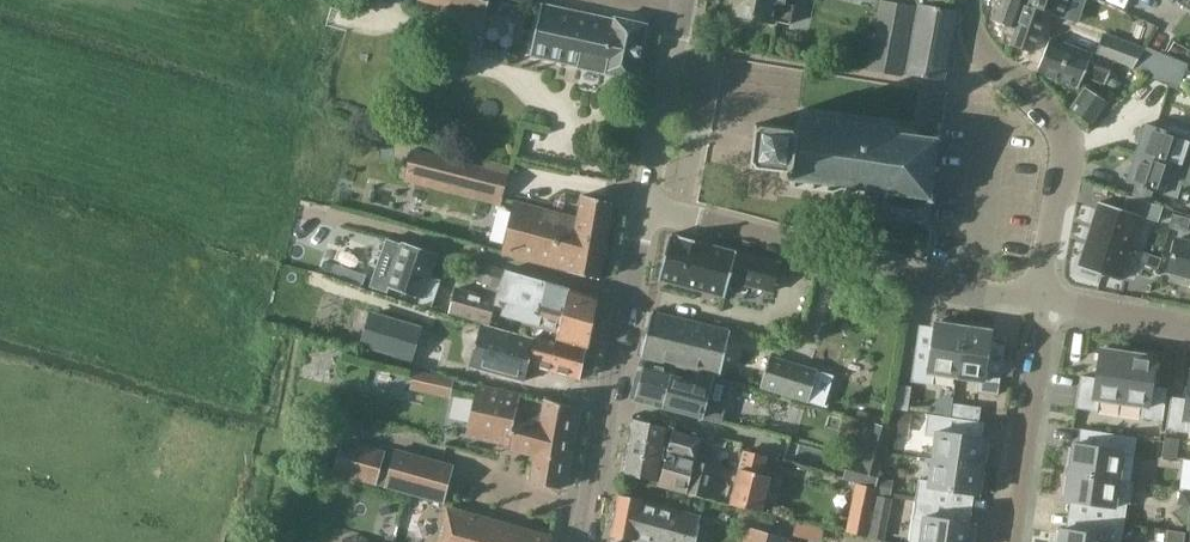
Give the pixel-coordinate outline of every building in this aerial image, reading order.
[(418,0),(485,18),(490,0),(418,0)] [(735,14),(738,15),(738,18),(751,21),(751,17),(777,23),(777,21),(791,24),(795,5),(787,3),(787,0),(737,0),(735,14)] [(882,0),(869,71),(902,77),(903,72),(908,73),(907,75),(945,81),(958,11),(948,9),(949,0),(882,0)] [(1012,45),(1029,0),(1000,0),(993,19),(1007,24),(1001,41),(1012,45)] [(1012,45),(1033,52),(1047,11),(1062,17),(1068,0),(1029,0),(1012,45)] [(1178,4),(1180,2),(1189,9),(1189,0),(1173,0),(1178,4)] [(542,4),(531,57),(604,72),(604,74),(636,81),(648,24),(616,17),(615,19),(542,4)] [(1106,34),(1098,56),(1135,70),(1143,48),(1106,34)] [(1038,73),(1080,88),(1085,74),(1107,84),(1115,63),(1094,54),(1051,38),(1038,73)] [(1087,88),(1071,111),(1093,126),(1109,103),(1087,88)] [(801,115),(800,120),(798,119),(798,124),(798,128),(757,122),(755,137),(757,141),(759,141),(758,150),(756,150),(753,153),(751,167),(781,171),(781,176),(784,180),(793,181),(792,186),(797,186),(797,182),(811,184),(811,188),(816,189),(816,184),(829,186),(829,191),(834,191),(835,187),(848,188),(847,193),(852,193),(853,189),(866,191),(865,196),(870,196),(871,192),(872,192),(874,190),(874,189),(881,190),(881,191),(883,193),(884,193),(883,200),(884,200),(885,200),(884,207),(883,207),(882,208),(881,216),(878,219),(881,223),(884,220),(925,226),(928,230),(933,227),(930,223),(932,204),(935,204),(936,197),(933,196),(936,172),(940,173),(941,167),(936,167),(939,143),(942,144),(943,136),(936,135),(935,138),(919,136),(919,131),(914,131),(913,135),(897,132),(897,128),(892,127),(891,132),(878,130),(879,126),(874,125),(873,129),(860,128),(861,123),(856,122),(855,127),(842,125),(842,120),(837,120),(837,124),(823,123),(824,118),(819,117),(818,122),(805,120),(806,115),(801,115)] [(1137,154),(1189,172),(1189,131),(1170,125),(1168,132),(1147,125),(1146,129),(1141,129),(1138,138),(1142,141),(1137,154)] [(406,175),(478,192),(483,169),(412,151),(406,175)] [(1127,183),(1163,195),(1178,200),(1184,183),(1189,185),(1189,172),(1137,154),(1127,183)] [(503,254),(600,279),(613,202),(583,194),(577,224),(565,221),(566,214),(516,201),(503,254)] [(1128,196),(1123,209),(1140,214),(1141,215),(1141,216),(1159,222),(1164,207),(1128,196)] [(1123,209),(1100,202),(1095,220),(1094,219),(1089,234),(1131,248),(1141,216),(1141,215),(1140,214),(1123,209)] [(1170,228),(1187,233),(1189,222),(1189,219),(1174,215),(1170,228)] [(673,234),(672,234),(659,279),(661,280),(661,279),(724,296),(724,297),(725,297),(730,279),(759,287),(766,261),(779,265),(780,263),(778,262),(778,263),(737,252),(737,251),(736,251),(736,252),(708,245),(708,244),(680,236),(679,237),(673,235),(673,234)] [(1083,272),(1096,276),(1097,273),(1121,280),(1131,248),(1089,234),(1084,249),(1085,250),(1079,267),(1083,269),(1083,272)] [(1174,273),(1173,277),(1186,280),(1187,276),(1189,277),(1189,243),(1177,239),(1169,272),(1174,273)] [(439,285),(433,282),(430,277),(438,254),(404,242),(389,288),(421,299),(420,303),(432,307),(442,280),(441,280),(439,285)] [(1159,266),(1162,257),(1152,254),(1149,263),(1159,266)] [(497,300),(493,311),(529,321),(528,324),(558,333),(556,340),(588,349),(598,296),(507,270),(484,263),(478,281),(501,288),(497,300)] [(367,276),(342,267),(338,279),(363,287),(367,276)] [(490,323),(493,311),(497,300),(457,289),(451,313),(490,323)] [(371,310),(361,344),(395,355),(393,360),(412,366),(422,333),(424,326),(371,310)] [(642,357),(721,376),(732,330),(653,311),(642,357)] [(936,374),(957,377),(965,326),(960,326),(960,322),(941,320),(941,323),(936,322),(932,352),(918,350),(919,346),(917,346),(912,381),(934,385),(936,374)] [(526,379),(530,365),(537,338),(482,324),(471,365),(526,379)] [(965,326),(957,377),(979,380),(977,391),(999,394),(1004,358),(1003,358),(1002,362),(989,360),(993,331),(988,330),(989,327),(970,324),(969,327),(965,326)] [(538,338),(530,365),(531,365),(530,366),(548,371),(581,379),(588,350),(538,337),(538,338)] [(1134,354),(1129,354),(1124,353),(1125,349),(1106,347),(1105,350),(1101,349),(1097,379),(1081,377),(1077,409),(1099,412),(1100,401),(1122,404),(1143,407),(1142,418),(1164,422),(1168,389),(1153,387),(1158,358),(1153,357),(1154,354),(1135,351),(1134,354)] [(770,356),(761,388),(808,401),(817,370),(770,356)] [(1002,375),(1013,377),(1016,360),(1004,358),(1002,375)] [(674,370),(647,363),(637,401),(703,417),(703,419),(722,424),(733,381),(713,376),(697,372),(694,381),(672,375),(674,370)] [(454,379),(415,371),(411,390),(450,398),(454,379)] [(1187,400),(1172,398),(1167,430),(1189,433),(1189,379),(1187,400)] [(895,408),(909,411),(912,386),(898,384),(895,408)] [(532,481),(562,488),(576,406),(546,399),(545,405),(521,399),(521,395),(478,386),(466,437),(510,446),(510,449),(536,455),(532,481)] [(954,403),(951,417),(980,421),(982,407),(954,403)] [(907,414),(895,413),(892,432),(904,434),(907,414)] [(936,438),(933,459),(984,467),(984,463),(988,463),(991,444),(987,444),(988,439),(959,435),(961,421),(964,422),(964,420),(929,415),(925,437),(936,438)] [(633,419),(628,446),(668,455),(675,430),(633,419)] [(675,430),(668,455),(658,486),(659,487),(660,486),(706,497),(716,460),(697,456),(702,438),(676,430),(675,430)] [(1071,467),(1070,472),(1120,479),(1124,458),(1135,459),(1138,437),(1102,432),(1102,434),(1106,434),(1104,448),(1074,443),(1073,448),(1070,447),(1067,466),(1071,467)] [(329,468),(380,482),(385,467),(375,464),(380,446),(339,434),(329,468)] [(870,440),(864,463),(850,459),(845,479),(877,488),(888,445),(870,440)] [(651,484),(658,486),(668,455),(628,446),(623,473),(652,478),(651,484)] [(454,465),(396,449),(385,487),(443,503),(454,465)] [(732,504),(761,512),(770,476),(763,474),(767,456),(746,450),(732,504)] [(919,480),(916,500),(948,505),(950,491),(979,496),(980,491),(983,492),(986,473),(983,472),(984,467),(933,459),(930,481),(919,480)] [(1180,489),(1189,490),(1189,461),(1184,460),(1180,489)] [(1089,517),(1089,518),(1125,524),(1128,504),(1131,504),(1134,481),(1120,479),(1070,472),(1069,477),(1066,476),(1063,495),(1066,495),(1066,500),(1095,504),(1093,518),(1089,517)] [(894,481),(880,479),(877,495),(891,497),(894,481)] [(846,531),(867,535),(876,490),(855,486),(846,531)] [(1181,492),(1180,499),(1185,506),(1189,506),(1189,493),(1181,492)] [(636,539),(636,541),(638,541),(697,541),(702,516),(644,501),(619,496),(612,535),(636,539)] [(876,496),(867,536),(884,540),(893,499),(876,496)] [(916,500),(910,541),(976,541),(978,529),(974,529),(975,524),(946,520),(948,507),(952,507),(952,506),(948,505),(916,500)] [(439,541),(552,541),(553,537),(450,508),(439,541)] [(1125,524),(1089,518),(1089,519),(1093,519),(1091,533),(1062,529),(1061,533),(1058,533),(1056,541),(1122,541),(1125,524)] [(746,541),(789,541),(750,530),(746,541)] [(1186,533),(1169,531),(1167,539),(1185,541),(1185,537),(1186,534),(1186,533)]
